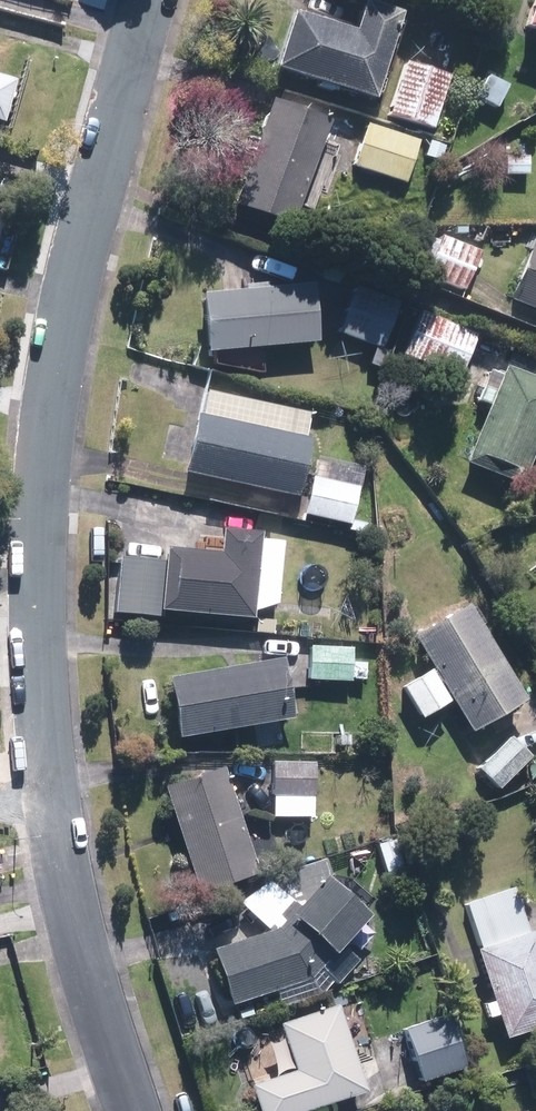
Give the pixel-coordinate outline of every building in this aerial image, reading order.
[(304,6),(284,62),(375,94),(403,17),(372,6),(364,27),(304,6)] [(414,54),(394,107),(440,125),(460,71),(414,54)] [(335,119),(277,97),(239,198),(298,219),(335,119)] [(373,122),(360,158),(408,176),(421,139),(373,122)] [(451,230),(434,265),(471,282),(487,247),(451,230)] [(517,296),(535,303),(535,247),(517,296)] [(208,288),(211,344),(325,337),(321,281),(272,284),(272,279),(248,280),(249,286),(208,288)] [(352,287),(336,333),(379,349),(396,302),(352,287)] [(418,311),(399,354),(456,378),(475,335),(418,311)] [(513,369),(475,457),(535,482),(535,379),(513,369)] [(203,407),(191,472),(300,493),(312,428),(203,407)] [(372,460),(326,451),(314,510),(359,519),(372,460)] [(170,545),(170,611),(254,613),(255,558),(261,558),(261,531),(226,530),(225,546),(170,545)] [(164,559),(127,556),(124,606),(161,609),(164,559)] [(471,601),(420,635),(478,724),(530,690),(471,601)] [(319,647),(318,677),(360,677),(360,648),(319,647)] [(178,678),(185,733),(279,721),(277,708),(296,705),(291,663),(178,678)] [(507,781),(535,752),(535,750),(519,733),(489,763),(507,781)] [(323,746),(283,746),(283,808),(323,808),(323,746)] [(220,760),(167,779),(202,879),(255,860),(220,760)] [(308,895),(275,873),(248,887),(248,902),(268,929),(292,924),(308,895)] [(220,958),(234,996),(323,963),(343,943),(372,904),(332,874),(302,914),(312,921),(220,958)] [(511,1032),(535,1025),(535,934),(520,881),(473,895),(489,948),(486,949),(511,1032)] [(266,1110),(288,1110),(371,1080),(342,1001),(287,1021),(303,1063),(255,1081),(266,1110)] [(416,1040),(427,1080),(471,1067),(459,1028),(416,1040)] [(384,1101),(374,1110),(394,1110),(384,1101)]
